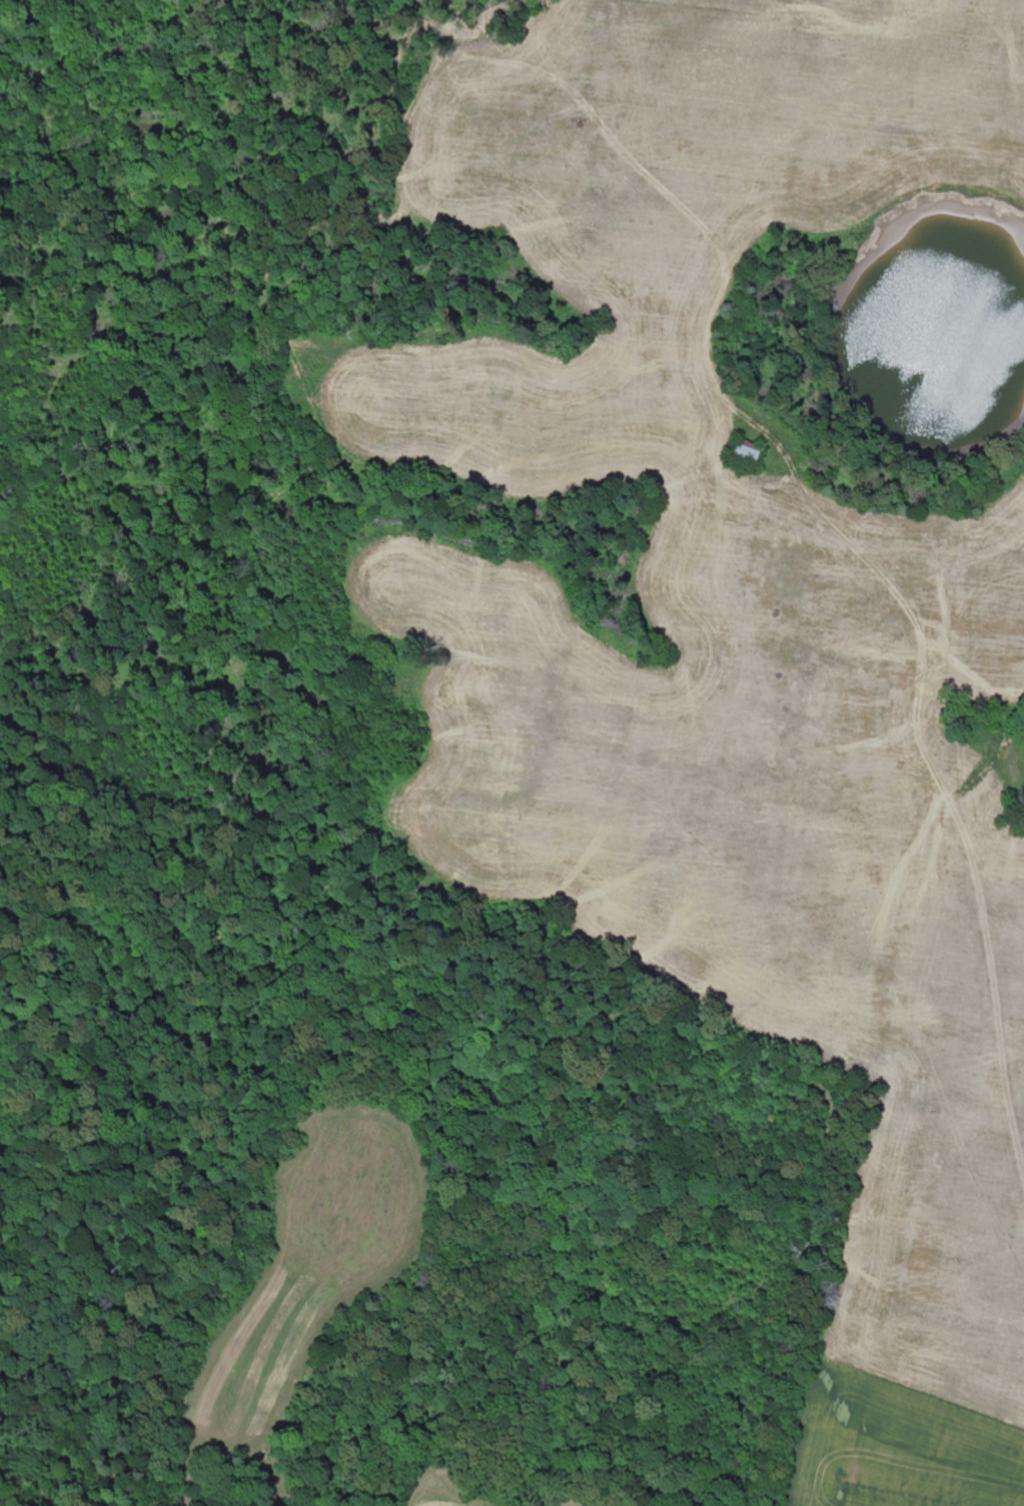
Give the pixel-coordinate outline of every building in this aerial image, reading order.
[(758,446),(734,438),(730,452),(753,460),(758,446)]
